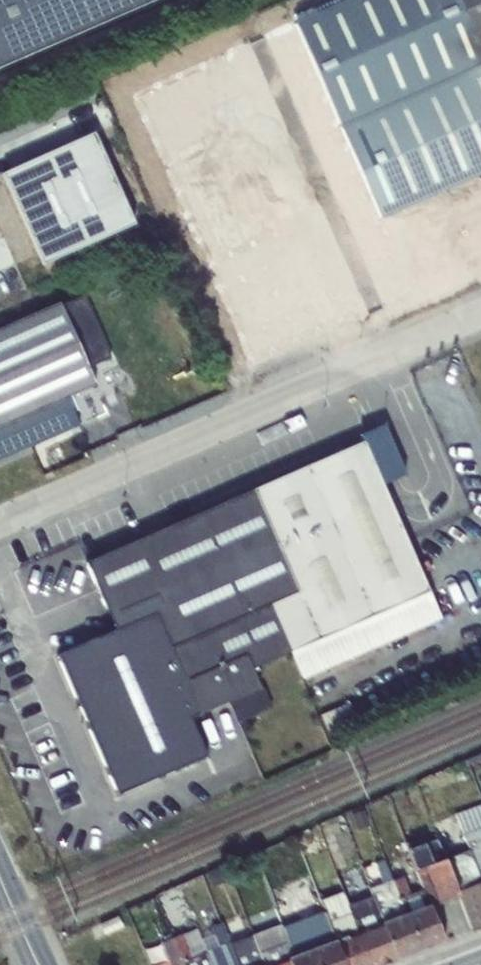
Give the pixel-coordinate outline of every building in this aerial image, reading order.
[(153,0),(0,0),(0,67),(153,0)] [(458,0),(346,0),(294,22),(339,126),(480,66),(480,51),(458,0)] [(480,51),(480,0),(458,0),(480,51)] [(247,247),(260,275),(271,270),(294,268),(291,262),(332,244),(273,106),(257,113),(249,92),(228,101),(211,64),(176,78),(201,138),(155,158),(202,266),(247,247)] [(339,126),(380,219),(480,175),(480,66),(339,126)] [(0,168),(0,176),(35,264),(139,223),(101,128),(0,168)] [(461,213),(468,233),(480,229),(480,206),(461,213)] [(260,275),(247,247),(202,266),(214,295),(260,275)] [(67,398),(95,386),(60,304),(0,331),(0,426),(67,398)] [(0,426),(0,459),(78,425),(67,398),(0,426)] [(337,631),(427,591),(363,442),(88,561),(117,629),(81,645),(68,678),(108,772),(142,784),(205,757),(189,718),(199,714),(200,712),(259,687),(251,669),(291,651),(337,631)] [(443,619),(427,591),(337,631),(348,657),(443,619)] [(303,678),(348,657),(337,631),(291,651),(303,678)] [(345,704),(320,715),(331,739),(355,730),(345,704)] [(466,760),(450,766),(454,775),(469,768),(466,760)] [(460,824),(464,836),(469,850),(445,859),(457,891),(480,883),(480,816),(460,824)] [(317,828),(307,831),(311,845),(321,841),(317,828)] [(425,844),(432,864),(445,859),(437,839),(425,844)] [(409,853),(416,870),(424,867),(432,864),(425,844),(425,843),(408,850),(409,853)] [(404,877),(417,873),(416,870),(409,853),(396,858),(403,877),(404,877)] [(370,889),(382,923),(405,915),(399,897),(392,880),(384,858),(375,862),(382,884),(370,889)] [(458,896),(459,895),(457,891),(445,859),(432,864),(424,867),(438,903),(458,896)] [(430,907),(438,903),(424,867),(416,870),(417,873),(423,890),(428,906),(429,905),(430,907)] [(382,923),(370,889),(357,895),(349,873),(337,877),(349,905),(360,935),(383,926),(382,923)] [(410,894),(423,890),(417,873),(404,877),(410,894)] [(392,880),(399,897),(405,915),(428,906),(423,890),(410,894),(404,877),(403,877),(392,880)] [(457,891),(459,895),(458,896),(471,932),(480,929),(480,883),(457,891)] [(180,885),(156,895),(161,907),(184,897),(180,885)] [(313,906),(316,915),(325,912),(321,903),(318,892),(311,894),(315,905),(313,906)] [(360,935),(349,905),(337,909),(333,899),(321,903),(325,912),(336,944),(337,944),(360,935)] [(325,912),(316,915),(303,920),(296,900),(275,908),(280,924),(276,926),(283,943),(290,961),(336,944),(325,912)] [(252,902),(243,906),(248,919),(257,916),(252,902)] [(428,906),(405,915),(419,953),(444,943),(430,907),(429,905),(428,906)] [(383,926),(396,961),(419,953),(405,915),(382,923),(383,926)] [(119,916),(101,924),(105,933),(123,925),(119,916)] [(206,952),(197,928),(185,933),(178,919),(168,923),(172,933),(174,938),(184,964),(211,964),(206,952)] [(229,944),(221,923),(210,927),(218,948),(206,952),(211,964),(237,964),(229,944)] [(276,926),(252,935),(253,935),(259,954),(263,964),(280,964),(289,962),(290,961),(283,943),(276,926)] [(360,935),(371,964),(387,964),(396,961),(383,926),(360,935)] [(172,933),(158,938),(160,943),(162,942),(169,961),(158,964),(184,964),(174,938),(172,933)] [(253,935),(229,944),(237,964),(263,964),(253,935)] [(337,944),(345,964),(371,964),(360,935),(337,944)] [(289,962),(291,964),(345,964),(337,944),(336,944),(290,961),(289,962)]
